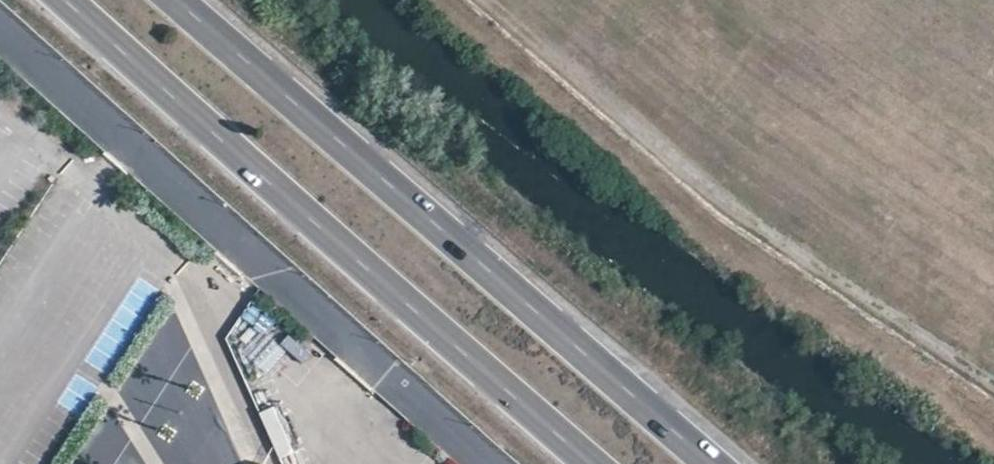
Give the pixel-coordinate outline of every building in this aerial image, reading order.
[(243,355),(254,343),(291,376),(312,352),(256,302),(223,338),(243,355)] [(275,405),(262,411),(277,444),(282,456),(296,449),(275,405)]
